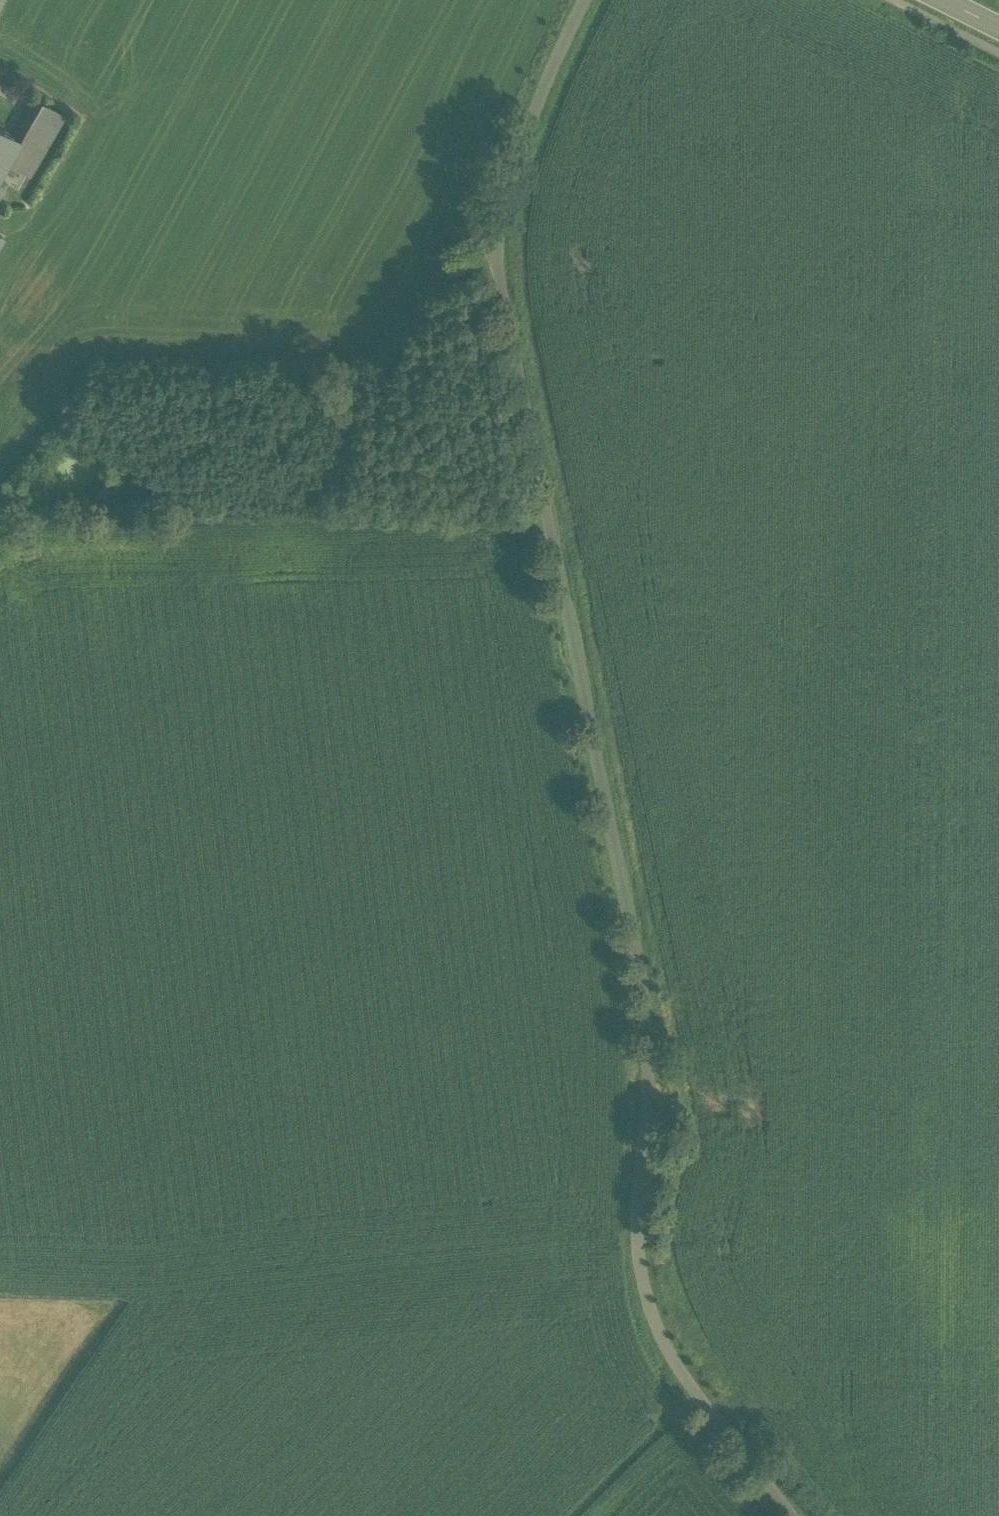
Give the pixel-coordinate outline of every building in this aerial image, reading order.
[(38,99),(17,135),(22,139),(10,160),(30,172),(64,114),(38,99)] [(10,160),(22,139),(17,135),(0,126),(0,176),(10,160)]
